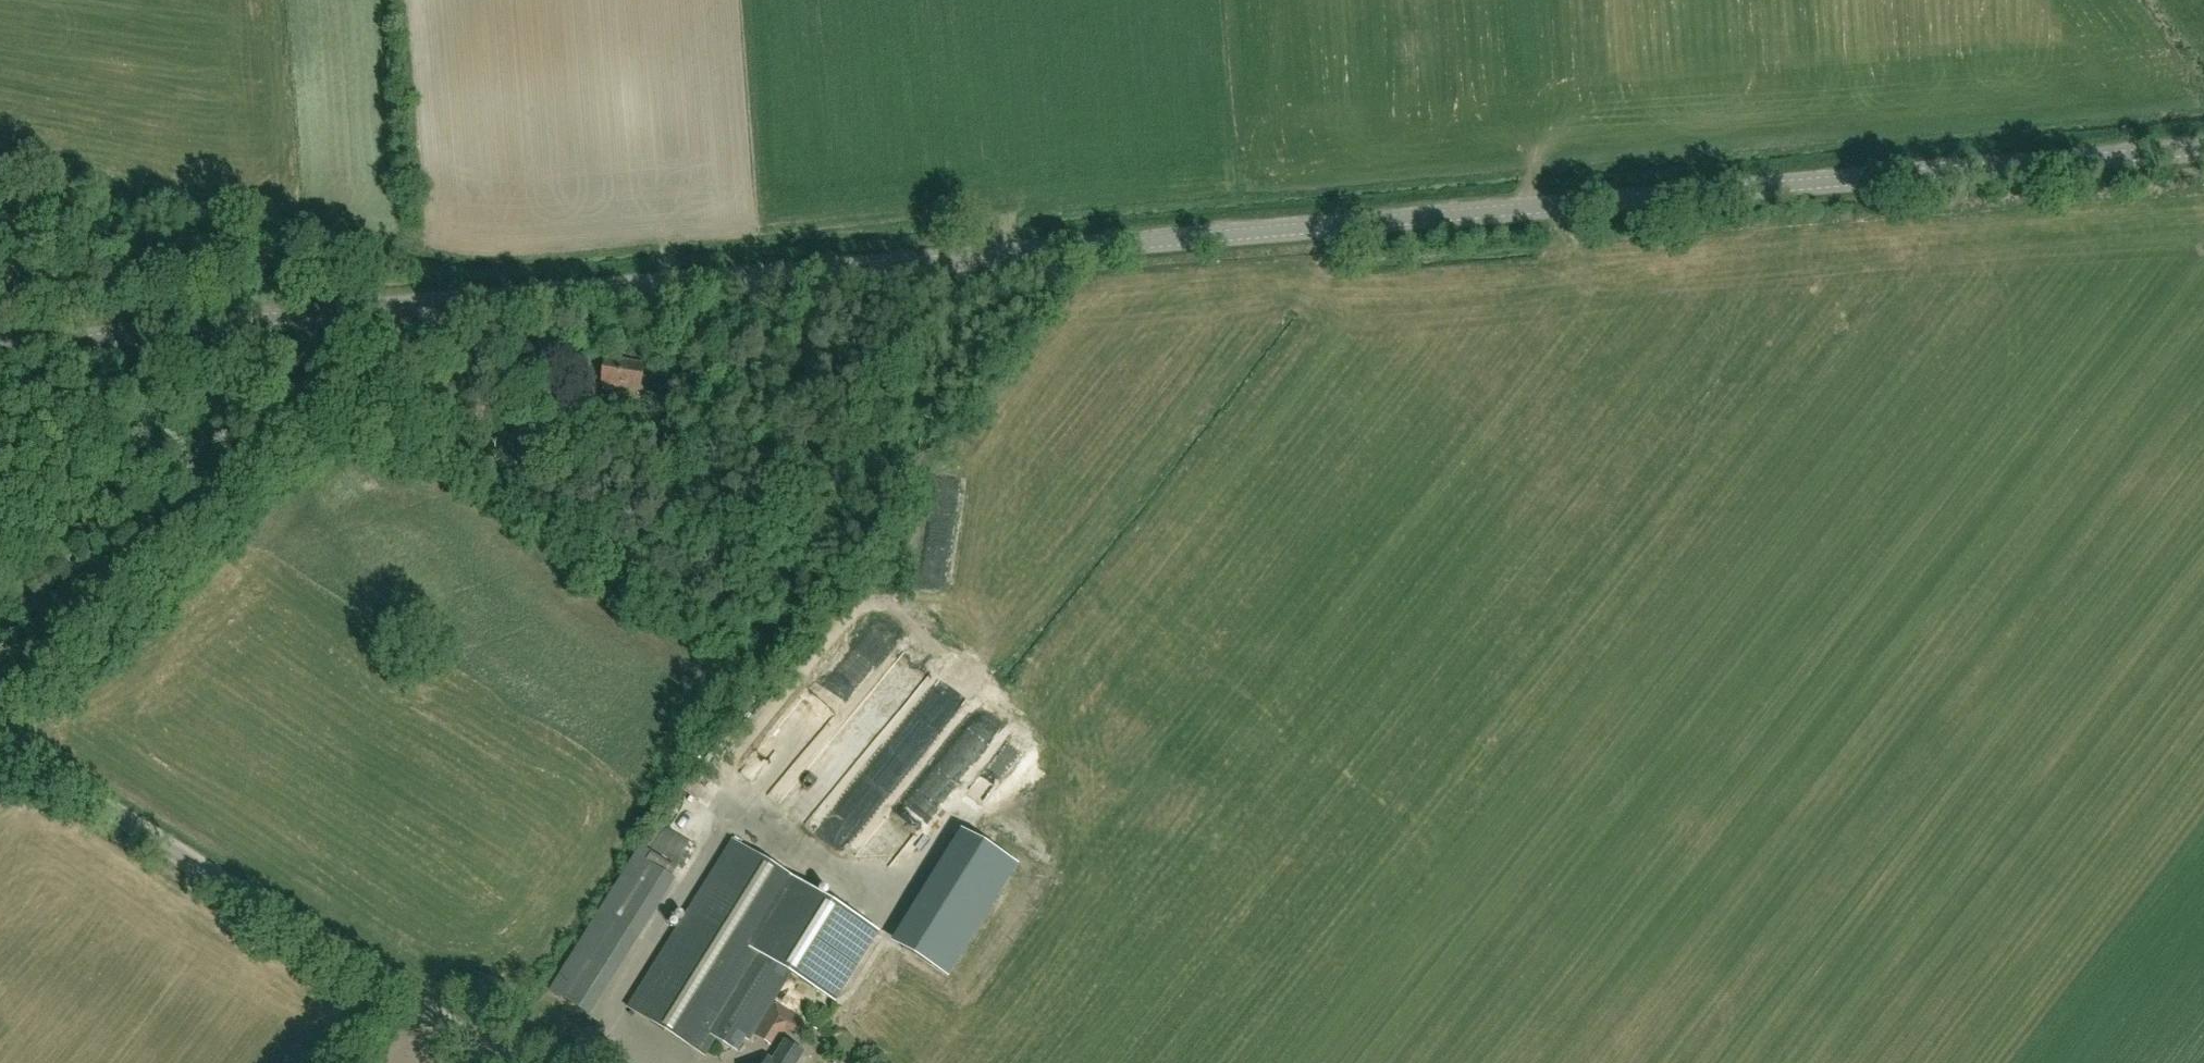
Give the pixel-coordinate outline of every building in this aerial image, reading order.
[(602,384),(640,390),(645,364),(606,358),(602,384)] [(627,434),(653,441),(661,415),(634,408),(627,434)] [(668,551),(653,549),(650,567),(665,569),(668,551)] [(861,613),(803,671),(828,695),(885,637),(861,613)] [(912,773),(887,807),(908,823),(933,789),(912,773)] [(810,827),(825,840),(870,790),(855,776),(810,827)] [(703,1055),(714,1038),(738,1053),(746,1040),(750,1042),(792,974),(834,1000),(877,931),(732,841),(627,1008),(703,1055)] [(587,1015),(672,878),(634,855),(549,991),(587,1015)] [(778,1031),(787,1029),(796,1035),(803,1024),(776,1007),(766,1024),(778,1031)] [(802,1053),(785,1043),(772,1062),(796,1062),(802,1053)]
